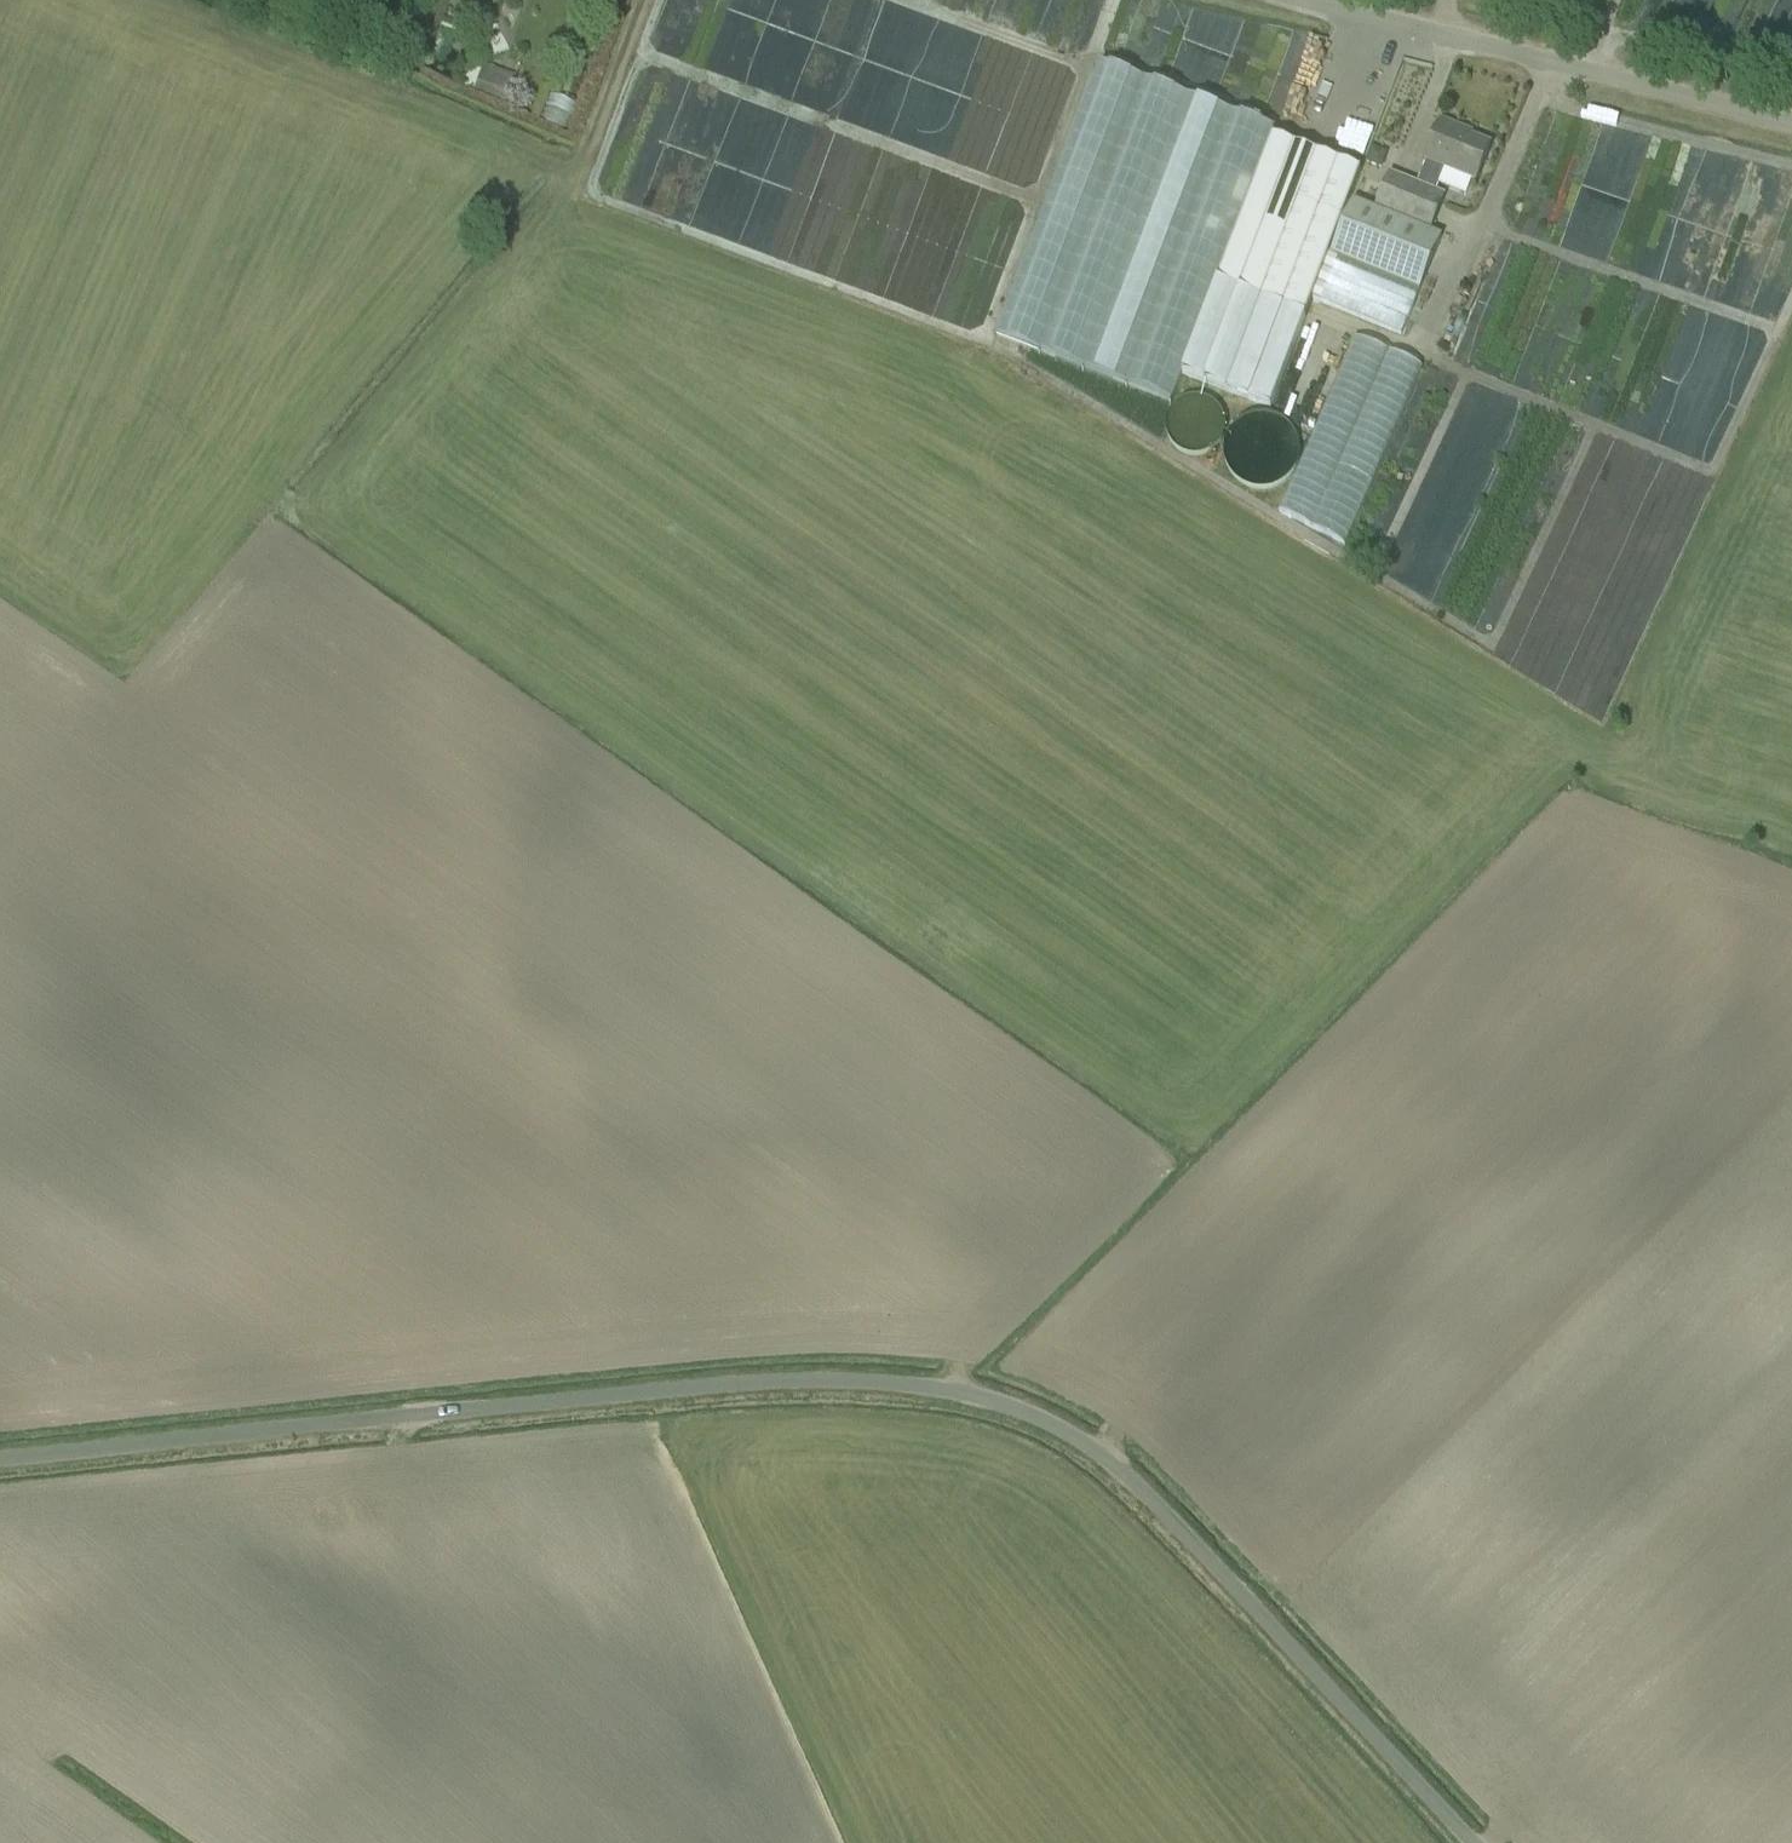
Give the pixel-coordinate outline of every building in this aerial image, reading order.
[(1099,64),(997,338),(1172,403),(1183,375),(1272,138),(1274,130),(1099,64)] [(504,107),(515,78),(481,66),(471,95),(504,107)] [(1328,256),(1311,300),(1320,303),(1401,336),(1418,294),(1418,293),(1419,293),(1442,237),(1429,232),(1443,196),(1435,193),(1445,169),(1475,181),(1481,168),(1490,146),(1457,132),(1459,129),(1440,121),(1424,161),(1426,162),(1417,185),(1390,174),(1381,197),(1375,211),(1352,202),(1330,257),(1328,256)] [(1272,138),(1183,375),(1270,408),(1311,300),(1328,256),(1360,171),(1272,138)] [(1371,148),(1365,163),(1380,168),(1386,153),(1371,148)]
